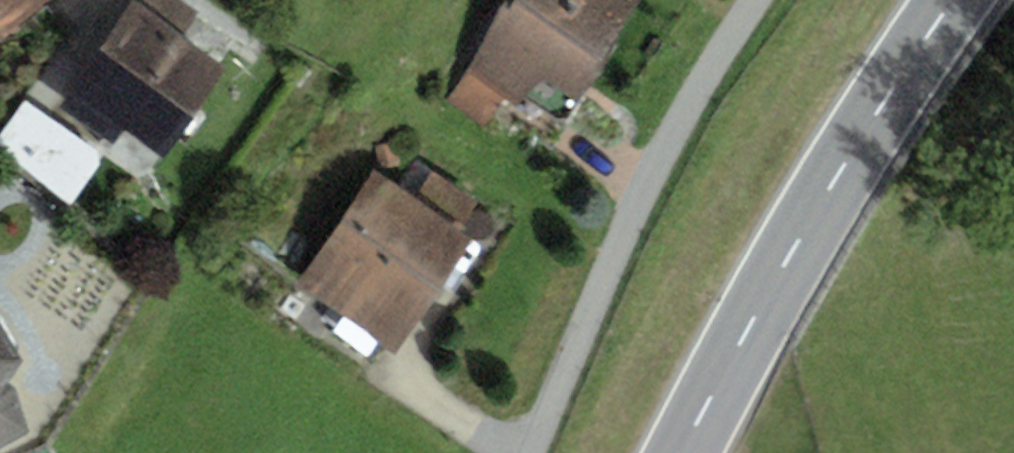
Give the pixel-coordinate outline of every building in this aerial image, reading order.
[(49,0),(0,0),(0,41),(49,0)] [(135,0),(132,0),(70,92),(121,127),(164,155),(223,69),(183,36),(185,33),(140,3),(135,0)] [(185,33),(200,11),(183,0),(142,0),(140,3),(185,33)] [(635,0),(508,0),(464,71),(472,76),(506,97),(559,128),(635,0)] [(472,76),(464,71),(446,101),(487,126),(506,97),(472,76)] [(25,103),(0,139),(0,154),(73,203),(105,156),(25,103)] [(396,185),(461,228),(479,202),(413,159),(396,185)] [(394,353),(472,236),(461,228),(396,185),(374,171),(296,288),(394,353)] [(27,436),(9,386),(24,367),(0,327),(0,449),(27,436)]
